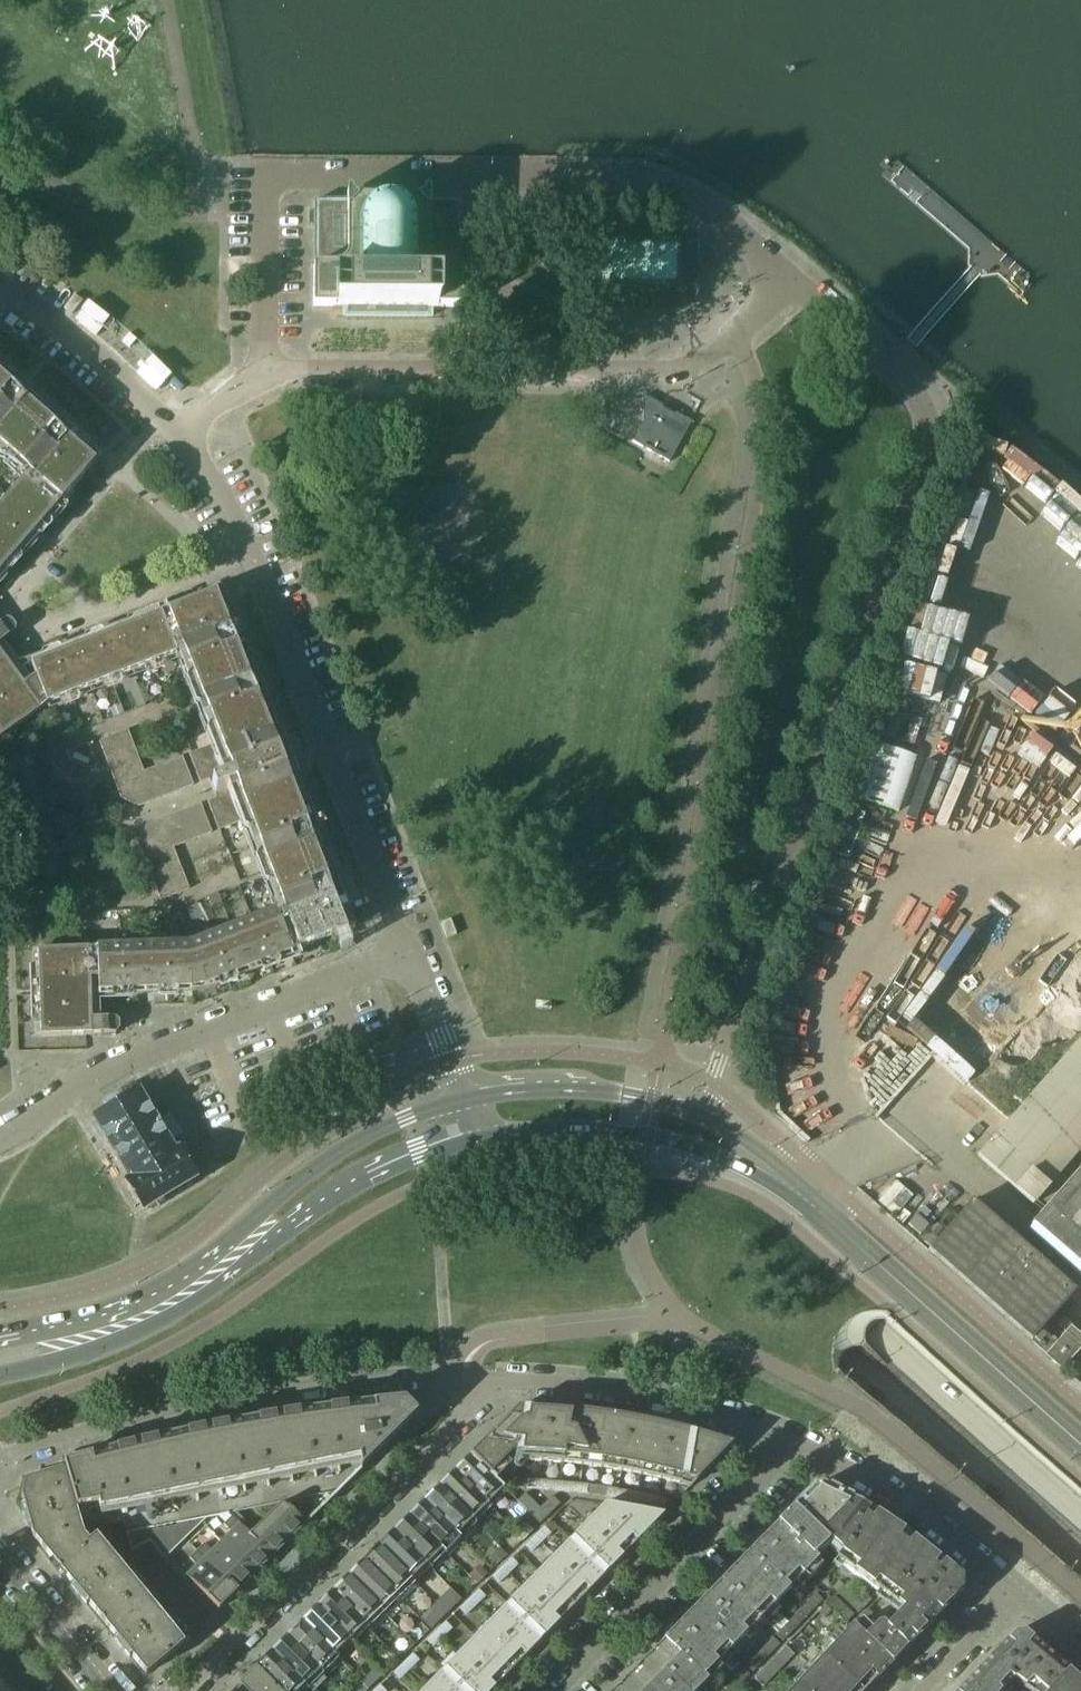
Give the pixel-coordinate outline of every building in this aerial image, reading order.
[(462,264),(462,226),(462,201),(314,200),(314,263),(313,264),(313,265),(312,265),(311,266),(310,267),(311,268),(311,269),(312,269),(320,269),(320,281),(317,280),(316,281),(315,282),(314,282),(314,284),(313,284),(314,308),(332,309),(332,310),(346,310),(346,314),(346,319),(428,319),(428,310),(443,310),(443,309),(445,309),(445,303),(451,303),(457,303),(458,309),(461,309),(461,285),(461,284),(461,283),(459,282),(458,281),(455,281),(455,270),(463,270),(464,269),(464,268),(465,268),(464,267),(464,266),(463,266),(462,265),(462,264)] [(592,241),(579,241),(577,241),(576,242),(575,243),(575,244),(575,245),(575,278),(575,280),(576,281),(577,281),(577,282),(579,282),(591,282),(591,285),(610,285),(610,299),(610,301),(611,302),(611,304),(612,305),(613,306),(614,307),(616,308),(617,308),(619,309),(620,309),(621,308),(623,308),(624,307),(625,307),(626,306),(627,305),(627,303),(628,302),(628,299),(628,296),(636,296),(667,296),(667,303),(670,302),(673,301),(676,300),(679,298),(681,296),(683,293),(684,291),(685,287),(686,284),(686,281),(680,281),(680,261),(679,242),(675,242),(675,238),(592,238),(592,241)] [(73,295),(63,308),(72,314),(81,301),(73,295)] [(0,381),(0,449),(29,475),(61,502),(95,464),(0,381)] [(686,418),(639,392),(638,394),(638,418),(627,438),(664,458),(686,418)] [(996,432),(966,468),(1080,563),(1080,502),(996,432)] [(61,502),(29,475),(24,480),(23,479),(22,480),(0,506),(0,572),(61,502)] [(346,931),(255,696),(215,593),(167,612),(181,649),(218,743),(229,771),(209,779),(216,798),(236,790),(247,819),(282,910),(298,949),(346,931)] [(133,672),(176,655),(174,651),(181,649),(167,612),(31,665),(35,676),(23,685),(0,652),(0,739),(47,705),(133,672)] [(16,627),(11,621),(6,620),(0,624),(0,638),(7,647),(17,640),(13,634),(15,632),(16,627)] [(119,705),(109,709),(112,717),(123,714),(119,705)] [(127,730),(99,741),(121,798),(138,806),(193,785),(182,757),(143,772),(127,730)] [(218,743),(190,753),(189,754),(200,782),(209,779),(229,771),(218,743)] [(870,743),(851,796),(897,812),(916,759),(870,743)] [(83,748),(69,753),(71,759),(89,767),(94,765),(89,750),(83,748)] [(236,790),(216,798),(207,801),(218,830),(247,819),(236,790)] [(146,825),(138,843),(160,900),(189,889),(173,847),(211,832),(200,804),(146,825)] [(204,986),(247,969),(298,949),(282,910),(275,913),(275,911),(189,945),(37,950),(40,1037),(92,1035),(91,1019),(90,979),(97,978),(98,992),(191,989),(204,986)] [(450,920),(440,923),(446,939),(456,935),(450,920)] [(119,1030),(119,1022),(115,1018),(91,1019),(92,1035),(115,1034),(119,1030)] [(1032,1205),(1080,1150),(1080,1038),(977,1157),(1032,1205)] [(174,1154),(167,1143),(177,1136),(168,1121),(159,1126),(157,1124),(156,1125),(137,1094),(123,1103),(118,1096),(106,1103),(110,1111),(96,1120),(132,1179),(174,1154)] [(143,1206),(192,1177),(177,1152),(174,1154),(132,1179),(128,1182),(143,1206)] [(1029,1231),(1080,1277),(1080,1172),(1029,1231)] [(1031,1343),(1050,1321),(1075,1293),(972,1201),(928,1252),(1031,1343)] [(1045,1356),(1064,1334),(1050,1321),(1031,1343),(1045,1356)] [(1080,1347),(1080,1337),(1070,1327),(1064,1334),(1045,1356),(1061,1370),(1080,1347)] [(404,1401),(348,1407),(322,1410),(296,1414),(270,1418),(244,1422),(218,1427),(192,1432),(166,1438),(140,1444),(115,1450),(63,1464),(65,1469),(76,1509),(98,1504),(100,1514),(102,1514),(101,1510),(123,1506),(125,1514),(127,1513),(125,1505),(147,1501),(149,1511),(151,1511),(149,1500),(170,1496),(172,1506),(174,1506),(172,1496),(194,1491),(196,1502),(198,1501),(196,1491),(217,1487),(219,1497),(222,1497),(220,1486),(241,1482),(243,1492),(245,1492),(243,1482),(265,1477),(267,1488),(269,1487),(267,1477),(288,1472),(290,1483),(292,1482),(290,1472),(312,1468),(314,1478),(316,1478),(314,1467),(336,1463),(338,1473),(340,1473),(338,1463),(359,1458),(365,1465),(416,1414),(404,1401)] [(556,1409),(529,1408),(518,1407),(470,1455),(495,1480),(515,1460),(541,1461),(564,1463),(581,1465),(601,1468),(621,1471),(638,1474),(669,1481),(690,1487),(732,1444),(709,1437),(682,1429),(649,1422),(636,1419),(610,1415),(596,1413),(570,1410),(556,1409)] [(470,1455),(456,1469),(492,1506),(507,1492),(495,1480),(470,1455)] [(83,1537),(78,1516),(76,1509),(65,1469),(26,1480),(21,1496),(23,1504),(21,1505),(27,1529),(30,1528),(32,1536),(58,1568),(88,1542),(83,1537)] [(456,1469),(441,1484),(477,1521),(492,1506),(456,1469)] [(562,1483),(517,1479),(516,1486),(561,1492),(562,1483)] [(598,1486),(562,1483),(561,1492),(597,1495),(598,1486)] [(441,1484),(426,1499),(462,1536),(477,1521),(441,1484)] [(851,1500),(824,1484),(815,1486),(794,1507),(826,1539),(842,1514),(851,1500)] [(633,1493),(598,1486),(597,1495),(627,1502),(631,1502),(633,1493)] [(525,1493),(517,1501),(539,1524),(560,1504),(552,1496),(540,1508),(525,1493)] [(664,1499),(633,1493),(631,1502),(662,1509),(664,1499)] [(426,1499),(410,1514),(447,1551),(462,1536),(426,1499)] [(677,1501),(664,1499),(662,1509),(668,1510),(677,1501)] [(870,1511),(851,1500),(842,1514),(859,1526),(870,1511)] [(265,1520),(250,1535),(269,1554),(272,1557),(305,1524),(283,1502),(265,1520)] [(605,1504),(570,1539),(538,1572),(573,1607),(641,1538),(605,1504)] [(664,1514),(626,1508),(605,1504),(641,1538),(664,1514)] [(794,1507),(779,1523),(814,1557),(826,1539),(794,1507)] [(895,1527),(879,1516),(870,1511),(859,1526),(841,1553),(836,1560),(900,1609),(942,1563),(927,1551),(911,1539),(895,1527)] [(410,1514),(395,1529),(431,1566),(447,1551),(410,1514)] [(859,1526),(842,1514),(826,1539),(841,1553),(859,1526)] [(269,1554),(250,1535),(231,1517),(223,1524),(231,1531),(221,1541),(254,1574),(257,1571),(272,1557),(269,1554)] [(149,1542),(164,1559),(206,1518),(127,1534),(131,1551),(149,1542)] [(779,1523),(722,1582),(760,1620),(818,1561),(814,1557),(779,1523)] [(544,1527),(535,1536),(541,1542),(550,1533),(544,1527)] [(395,1529),(380,1544),(416,1580),(431,1566),(395,1529)] [(541,1542),(535,1536),(525,1545),(531,1552),(541,1542)] [(140,1590),(125,1572),(96,1537),(88,1542),(58,1568),(72,1585),(70,1587),(71,1588),(86,1606),(88,1604),(102,1621),(140,1590)] [(254,1574),(221,1541),(211,1551),(204,1544),(196,1551),(237,1591),(254,1574)] [(416,1580),(380,1544),(366,1558),(401,1595),(416,1580)] [(498,1550),(489,1558),(496,1565),(504,1556),(498,1550)] [(237,1591),(196,1551),(189,1558),(196,1565),(185,1576),(218,1609),(237,1591)] [(366,1558),(350,1573),(386,1610),(401,1595),(366,1558)] [(511,1558),(502,1567),(508,1574),(518,1565),(511,1558)] [(942,1563),(900,1609),(902,1610),(886,1627),(882,1623),(877,1624),(871,1630),(862,1620),(854,1628),(892,1665),(961,1591),(961,1580),(942,1563)] [(481,1566),(471,1576),(478,1583),(488,1573),(481,1566)] [(508,1574),(502,1567),(492,1577),(498,1584),(508,1574)] [(538,1572),(522,1588),(475,1637),(510,1672),(573,1607),(538,1572)] [(350,1573),(335,1589),(370,1625),(386,1610),(350,1573)] [(858,1613),(871,1600),(864,1594),(858,1600),(839,1581),(832,1588),(858,1613)] [(722,1582),(679,1626),(664,1641),(703,1679),(760,1620),(722,1582)] [(335,1589),(320,1604),(356,1640),(370,1625),(335,1589)] [(184,1643),(168,1624),(140,1590),(102,1621),(115,1638),(113,1639),(129,1659),(131,1657),(146,1675),(184,1643)] [(478,1590),(469,1599),(476,1606),(485,1597),(478,1590)] [(782,1642),(823,1600),(816,1594),(787,1623),(778,1614),(768,1624),(778,1633),(776,1635),(782,1642)] [(847,1621),(854,1615),(834,1596),(828,1603),(847,1621)] [(469,1599),(459,1609),(466,1615),(476,1606),(469,1599)] [(320,1604),(304,1619),(340,1655),(356,1640),(320,1604)] [(873,1616),(867,1610),(861,1616),(867,1623),(873,1616)] [(304,1619),(289,1634),(325,1671),(340,1655),(304,1619)] [(445,1622),(436,1631),(443,1638),(452,1629),(445,1622)] [(854,1628),(853,1627),(824,1657),(860,1690),(867,1690),(892,1665),(854,1628)] [(436,1631),(426,1641),(432,1647),(443,1638),(436,1631)] [(1023,1633),(1014,1633),(977,1672),(998,1690),(1002,1690),(1012,1680),(1026,1690),(1048,1690),(1066,1670),(1023,1633)] [(289,1634),(273,1649),(309,1686),(325,1671),(289,1634)] [(475,1637),(422,1690),(491,1690),(510,1672),(475,1637)] [(746,1666),(752,1672),(779,1644),(773,1638),(746,1666)] [(707,1682),(703,1679),(664,1641),(615,1690),(698,1690),(707,1682)] [(785,1647),(754,1679),(763,1688),(794,1656),(785,1647)] [(273,1649),(258,1664),(284,1690),(304,1690),(309,1686),(273,1649)] [(413,1654),(403,1663),(410,1670),(419,1661),(413,1654)] [(824,1657),(791,1690),(860,1690),(824,1657)] [(403,1663),(393,1673),(400,1679),(410,1670),(403,1663)] [(258,1664),(231,1690),(284,1690),(258,1664)] [(750,1675),(743,1669),(722,1690),(734,1690),(750,1675)] [(1048,1690),(1080,1690),(1080,1684),(1066,1670),(1048,1690)] [(977,1672),(959,1690),(998,1690),(977,1672)]
